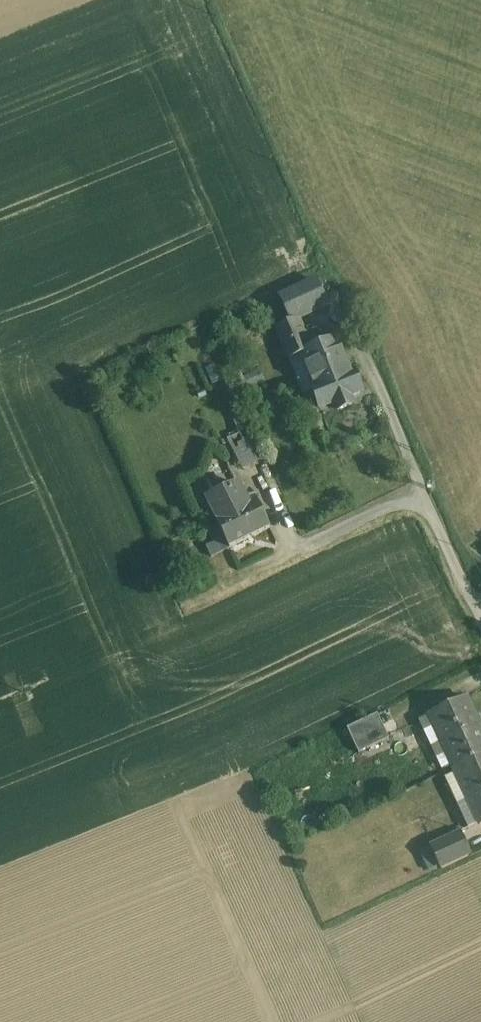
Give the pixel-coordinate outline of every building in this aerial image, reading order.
[(291,322),(297,319),(297,320),(327,307),(315,281),(280,298),(291,322)] [(302,356),(304,360),(313,357),(297,320),(297,319),(291,322),(275,330),(289,361),(302,356)] [(313,357),(304,360),(315,390),(312,391),(313,392),(320,410),(335,404),(338,412),(352,406),(349,399),(362,394),(354,374),(350,376),(339,347),(313,357)] [(313,392),(312,391),(315,390),(304,360),(302,356),(289,361),(305,396),(313,392)] [(246,413),(233,418),(240,435),(227,440),(240,470),(265,460),(246,413)] [(240,483),(204,502),(229,550),(270,529),(255,501),(250,503),(240,483)] [(454,771),(480,759),(480,731),(466,699),(428,716),(453,768),(454,771)] [(377,716),(347,730),(359,755),(389,740),(377,716)] [(442,773),(453,768),(428,716),(417,721),(442,773)] [(480,826),(480,759),(454,771),(456,775),(480,826)] [(469,831),(480,826),(456,775),(445,780),(469,831)] [(440,867),(442,870),(470,857),(459,834),(431,847),(431,848),(440,867)] [(429,872),(440,867),(431,848),(420,853),(429,872)]
